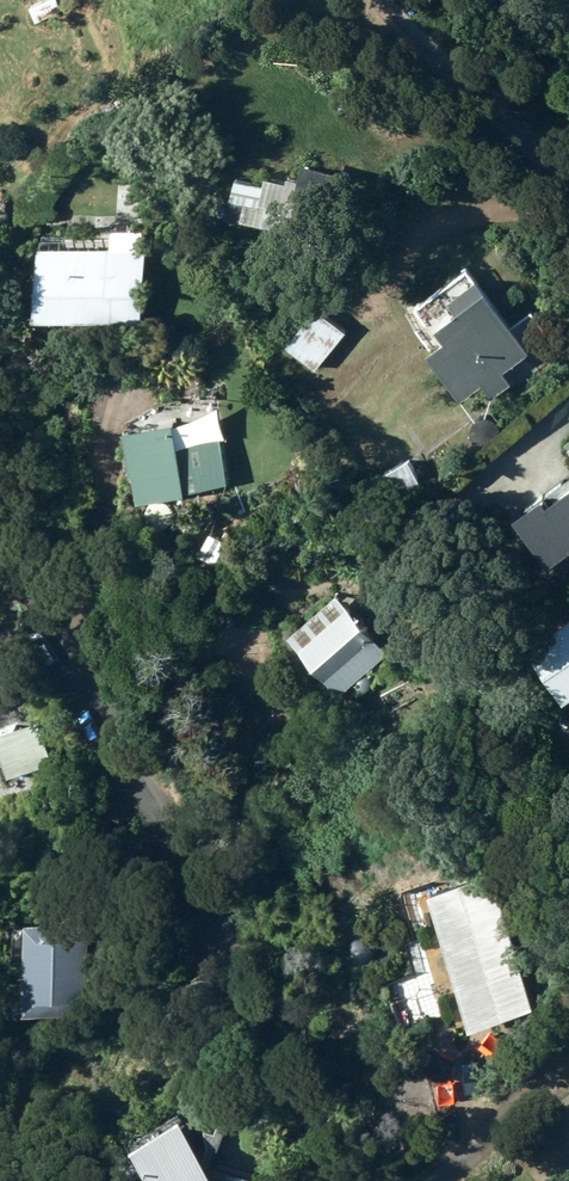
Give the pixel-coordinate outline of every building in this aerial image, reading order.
[(343,177),(306,169),(298,205),(336,213),(343,177)] [(267,190),(237,182),(227,222),(244,226),(250,204),(262,208),(267,190)] [(263,230),(291,236),(296,216),(267,209),(263,230)] [(49,318),(151,321),(153,227),(122,226),(121,243),(49,243),(49,318)] [(430,365),(462,408),(481,393),(492,408),(511,393),(504,383),(530,364),(477,292),(449,312),(459,325),(439,340),(447,352),(430,365)] [(351,334),(323,312),(301,340),(329,362),(351,334)] [(137,430),(148,505),(196,498),(195,491),(236,484),(225,412),(185,419),(185,422),(137,430)] [(568,541),(568,465),(512,500),(541,546),(563,532),(568,541)] [(296,637),(347,694),(394,652),(343,595),(296,637)] [(568,709),(568,624),(530,649),(568,709)] [(18,788),(67,765),(49,726),(0,749),(18,788)] [(430,888),(466,1018),(531,1000),(495,870),(430,888)] [(32,941),(32,1033),(94,1034),(95,942),(32,941)] [(224,1154),(191,1098),(149,1124),(182,1178),(180,1180),(266,1180),(269,1172),(224,1154)]
